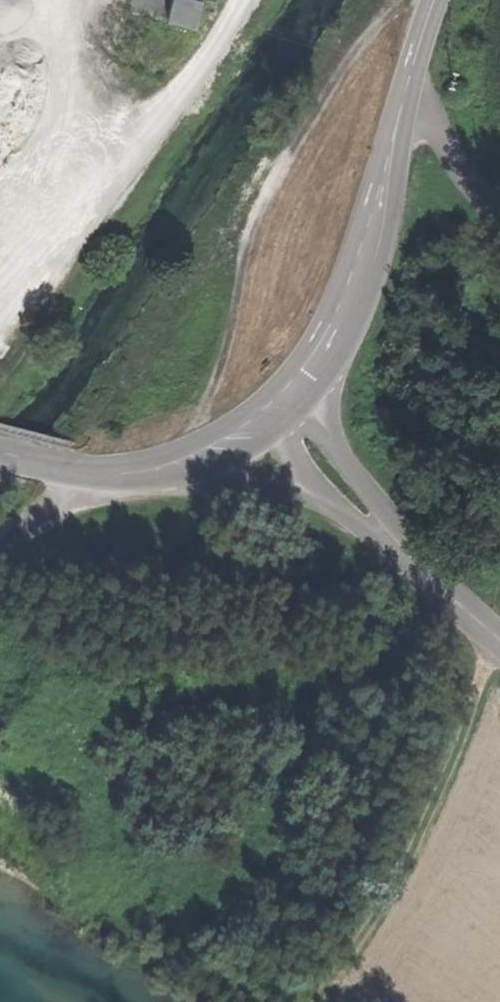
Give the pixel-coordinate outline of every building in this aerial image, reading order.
[(167,18),(195,25),(201,0),(172,0),(167,18)]
